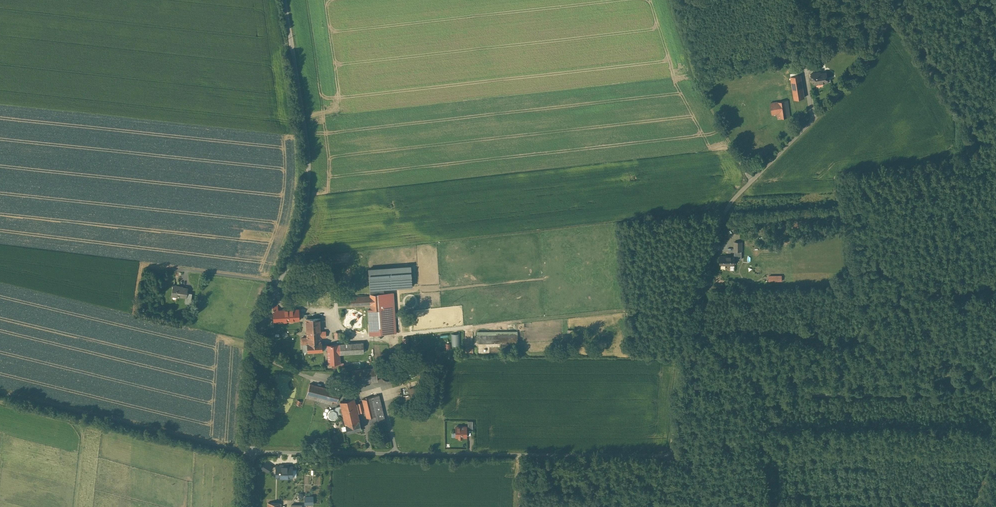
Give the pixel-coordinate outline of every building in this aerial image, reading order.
[(824,85),(824,72),(808,73),(808,86),(824,85)] [(801,100),(798,75),(786,76),(789,101),(801,100)] [(779,101),(779,105),(767,106),(768,120),(787,118),(786,101),(779,101)] [(734,255),(720,255),(720,264),(734,264),(734,259),(734,255)] [(412,265),(369,267),(370,290),(383,290),(383,287),(413,286),(412,265)] [(168,284),(166,297),(181,299),(180,304),(187,305),(189,292),(184,291),(184,286),(168,284)] [(394,295),(353,296),(353,307),(370,306),(370,334),(395,334),(394,295)] [(300,329),(299,308),(278,310),(278,306),(273,306),(274,321),(283,321),(283,330),(300,329)] [(319,318),(306,319),(307,337),(302,337),(301,338),(301,343),(302,343),(307,343),(308,351),(322,350),(322,341),(321,342),(321,337),(326,337),(325,331),(320,331),(319,318)] [(461,345),(461,332),(451,333),(452,346),(461,345)] [(513,345),(513,332),(472,332),(472,345),(513,345)] [(364,352),(364,342),(328,345),(329,363),(332,363),(333,367),(343,366),(343,362),(340,363),(339,354),(364,352)] [(381,374),(383,379),(388,380),(392,379),(395,374),(394,369),(390,366),(385,366),(381,369),(381,374)] [(376,367),(350,370),(352,384),(377,381),(376,367)] [(395,370),(399,382),(406,379),(403,368),(395,370)] [(334,389),(304,383),(301,396),(331,402),(334,389)] [(345,424),(359,421),(358,413),(365,412),(368,424),(385,421),(380,395),(362,398),(362,401),(356,402),(354,398),(341,401),(341,405),(335,408),(329,409),(327,413),(331,418),(337,418),(339,414),(343,413),(345,424)] [(361,429),(359,421),(345,424),(347,432),(361,429)] [(467,425),(455,425),(455,437),(466,437),(467,425)] [(267,471),(272,464),(263,459),(259,466),(267,471)] [(273,476),(296,477),(296,468),(292,468),(292,465),(274,464),(273,476)] [(288,494),(288,478),(274,478),(274,494),(288,494)] [(305,505),(316,505),(316,501),(318,501),(318,495),(305,495),(305,505)]
